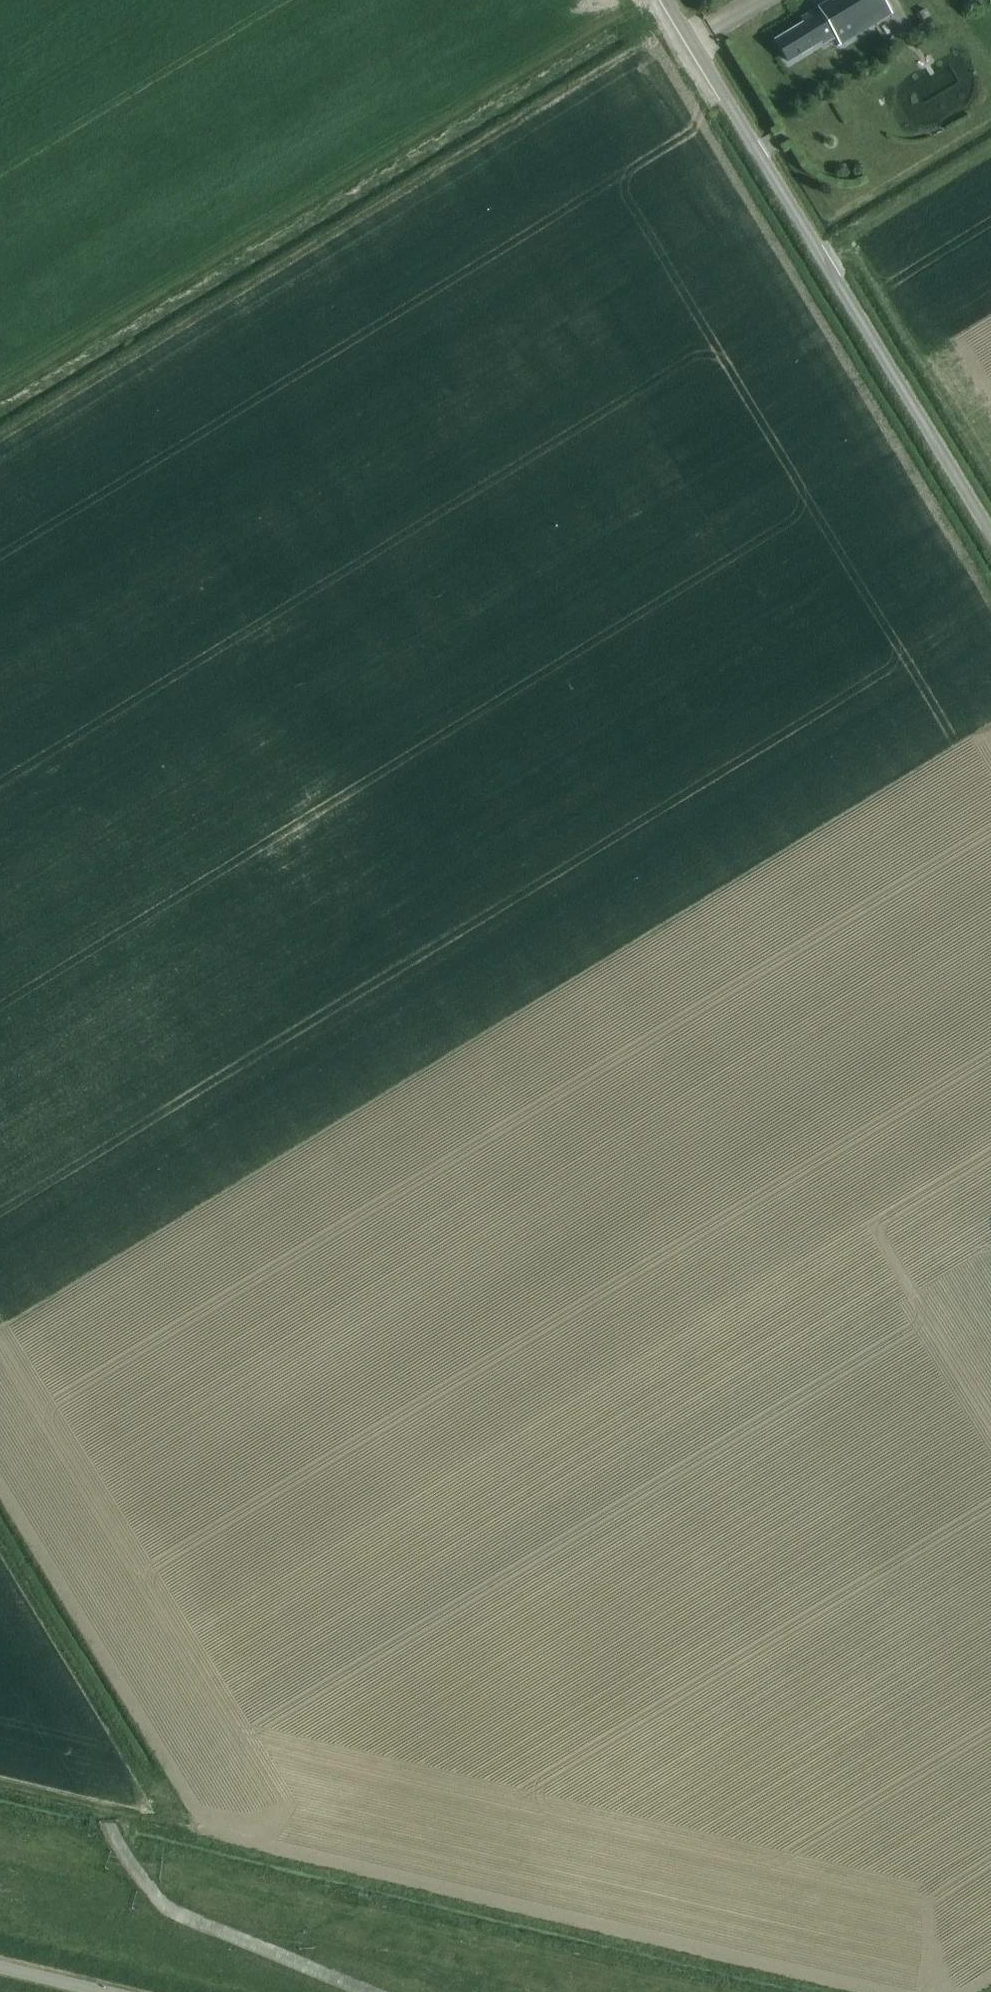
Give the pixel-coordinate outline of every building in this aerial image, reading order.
[(823,41),(825,43),(836,37),(840,44),(892,13),(885,0),(829,0),(807,13),(810,18),(775,39),(789,62),(823,41)]
